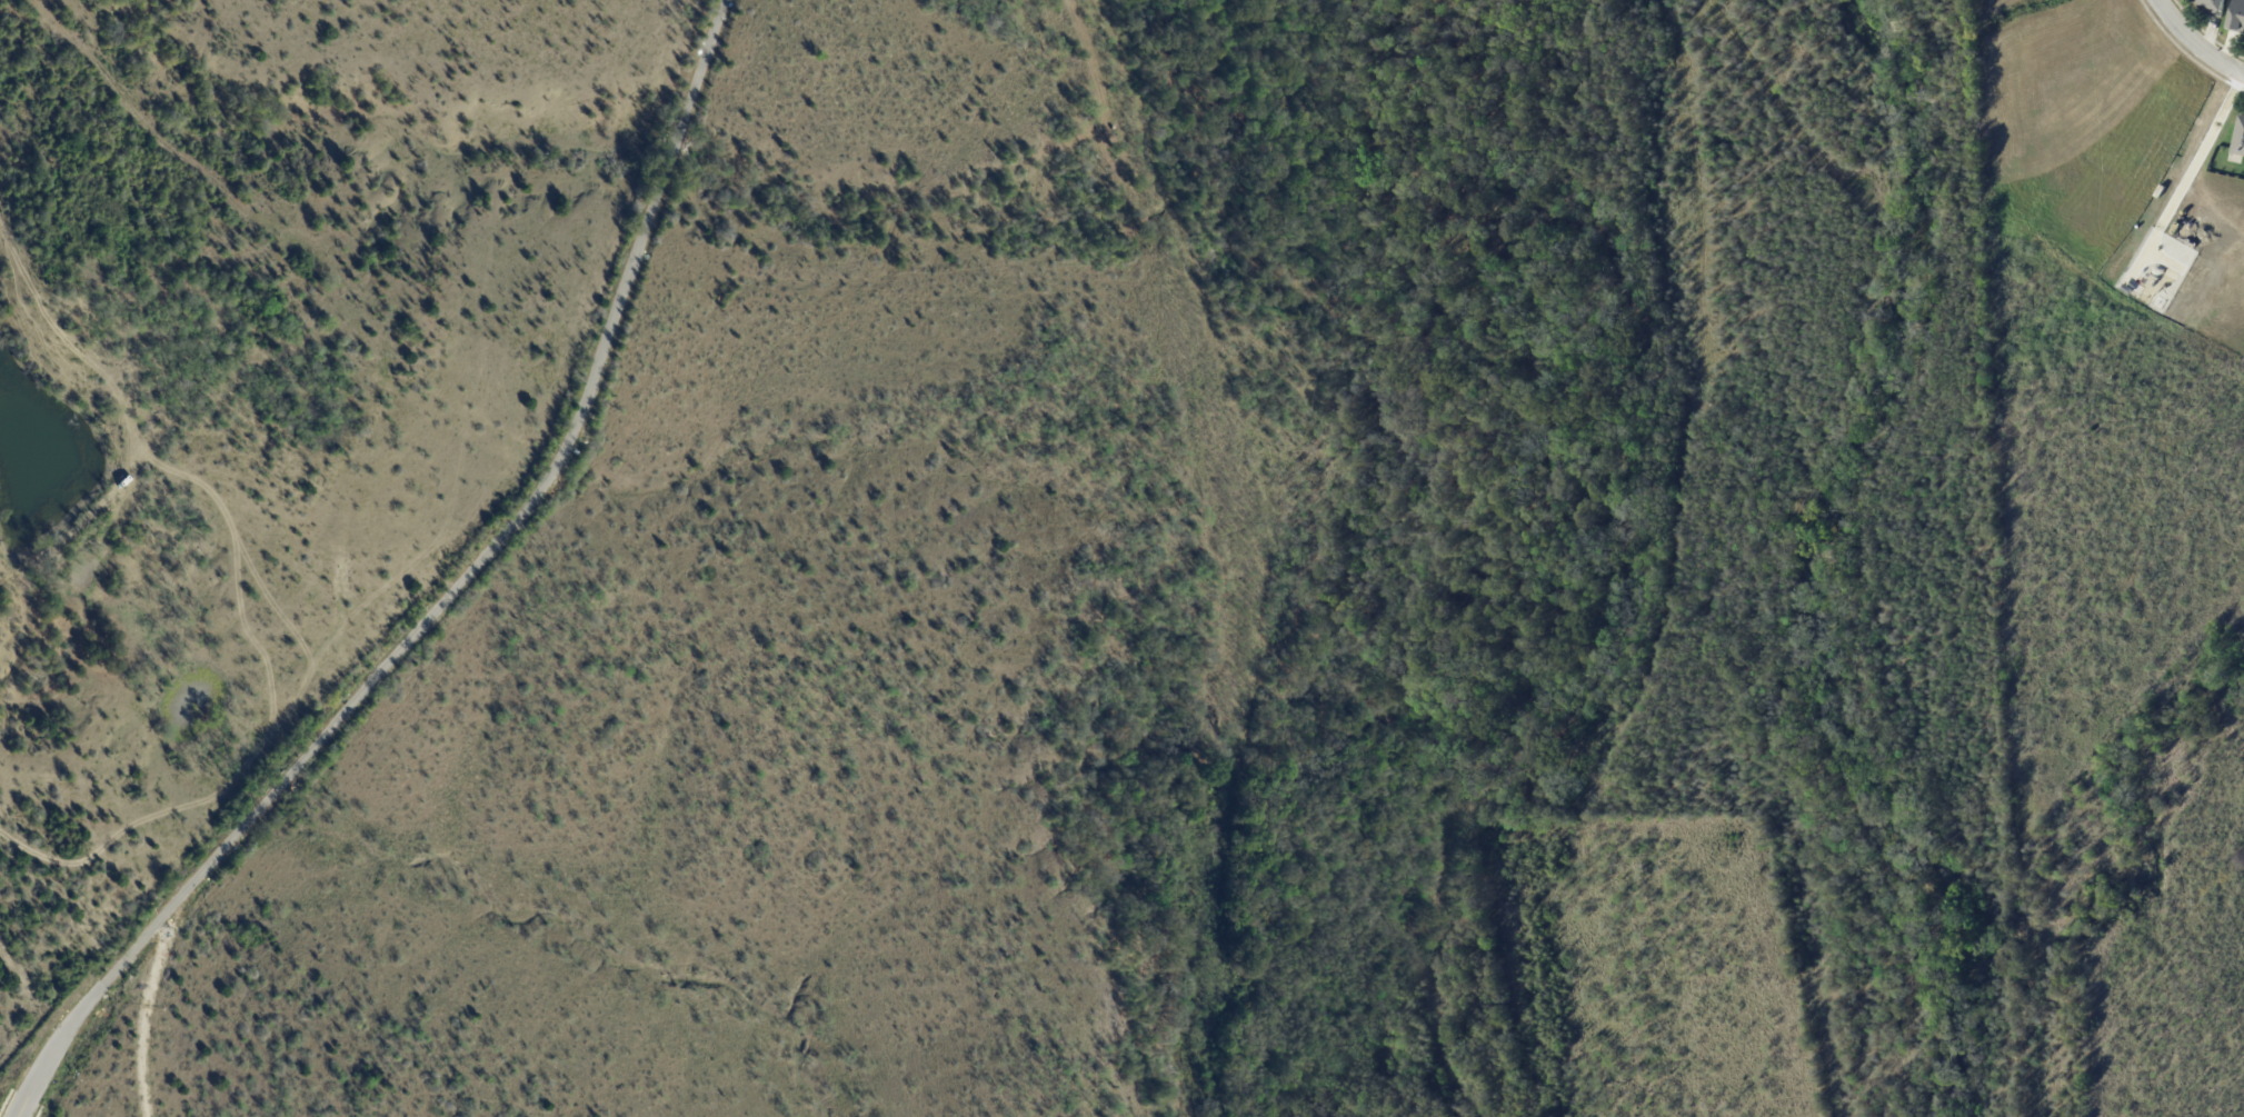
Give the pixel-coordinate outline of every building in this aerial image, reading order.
[(2202,2),(2202,0),(2227,0),(2225,10),(2223,10),(2222,16),(2221,16),(2207,13),(2208,9),(2198,7),(2200,2),(2202,2)] [(2230,29),(2236,0),(2243,0),(2243,33),(2230,29)] [(2241,113),(2243,114),(2243,154),(2233,152),(2241,113)] [(2132,288),(2128,293),(2120,288),(2123,282),(2132,288)]
